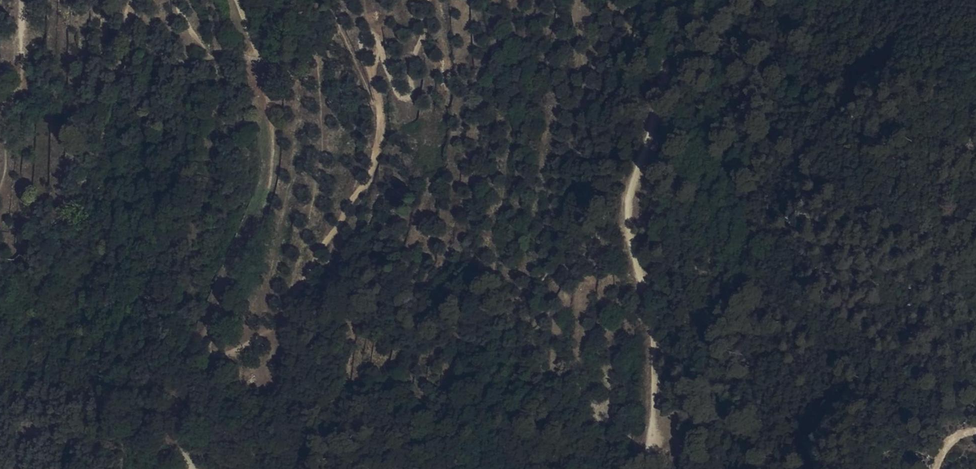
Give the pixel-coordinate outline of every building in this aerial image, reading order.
[(160,381),(158,381),(156,381),(154,382),(153,383),(152,384),(152,386),(152,388),(153,390),(154,391),(156,392),(158,392),(160,392),(161,390),(162,389),(163,387),(163,385),(162,384),(161,382),(160,381)]
